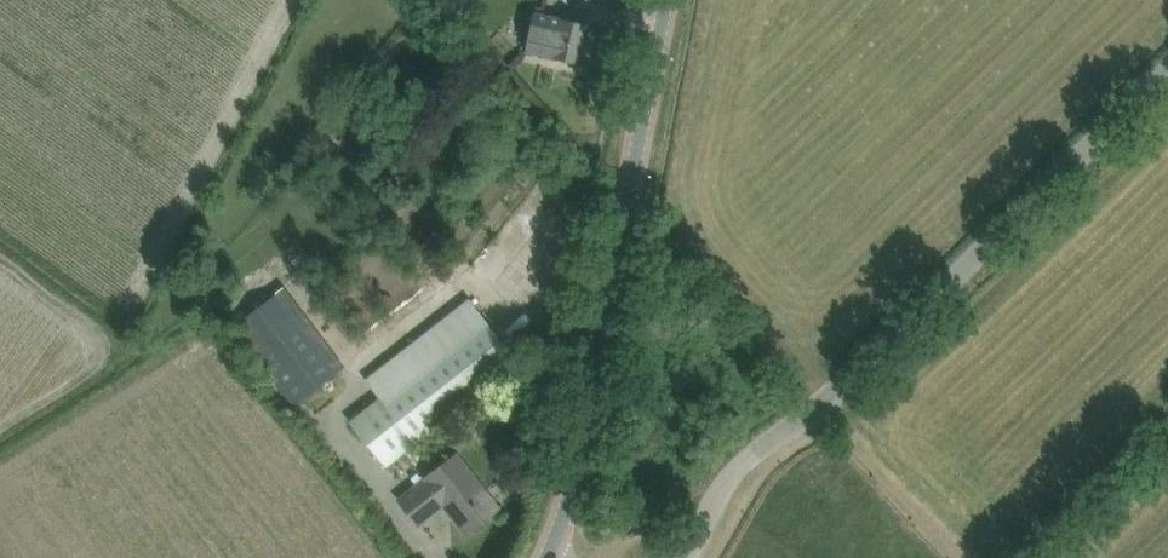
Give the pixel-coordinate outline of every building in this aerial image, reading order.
[(588,24),(535,13),(527,50),(580,62),(588,24)] [(343,367),(284,288),(235,324),(295,404),(343,367)] [(520,362),(505,343),(469,298),(366,378),(380,397),(350,421),(371,447),(386,466),(520,362)] [(468,531),(499,507),(457,454),(400,498),(420,524),(446,503),(468,531)]
